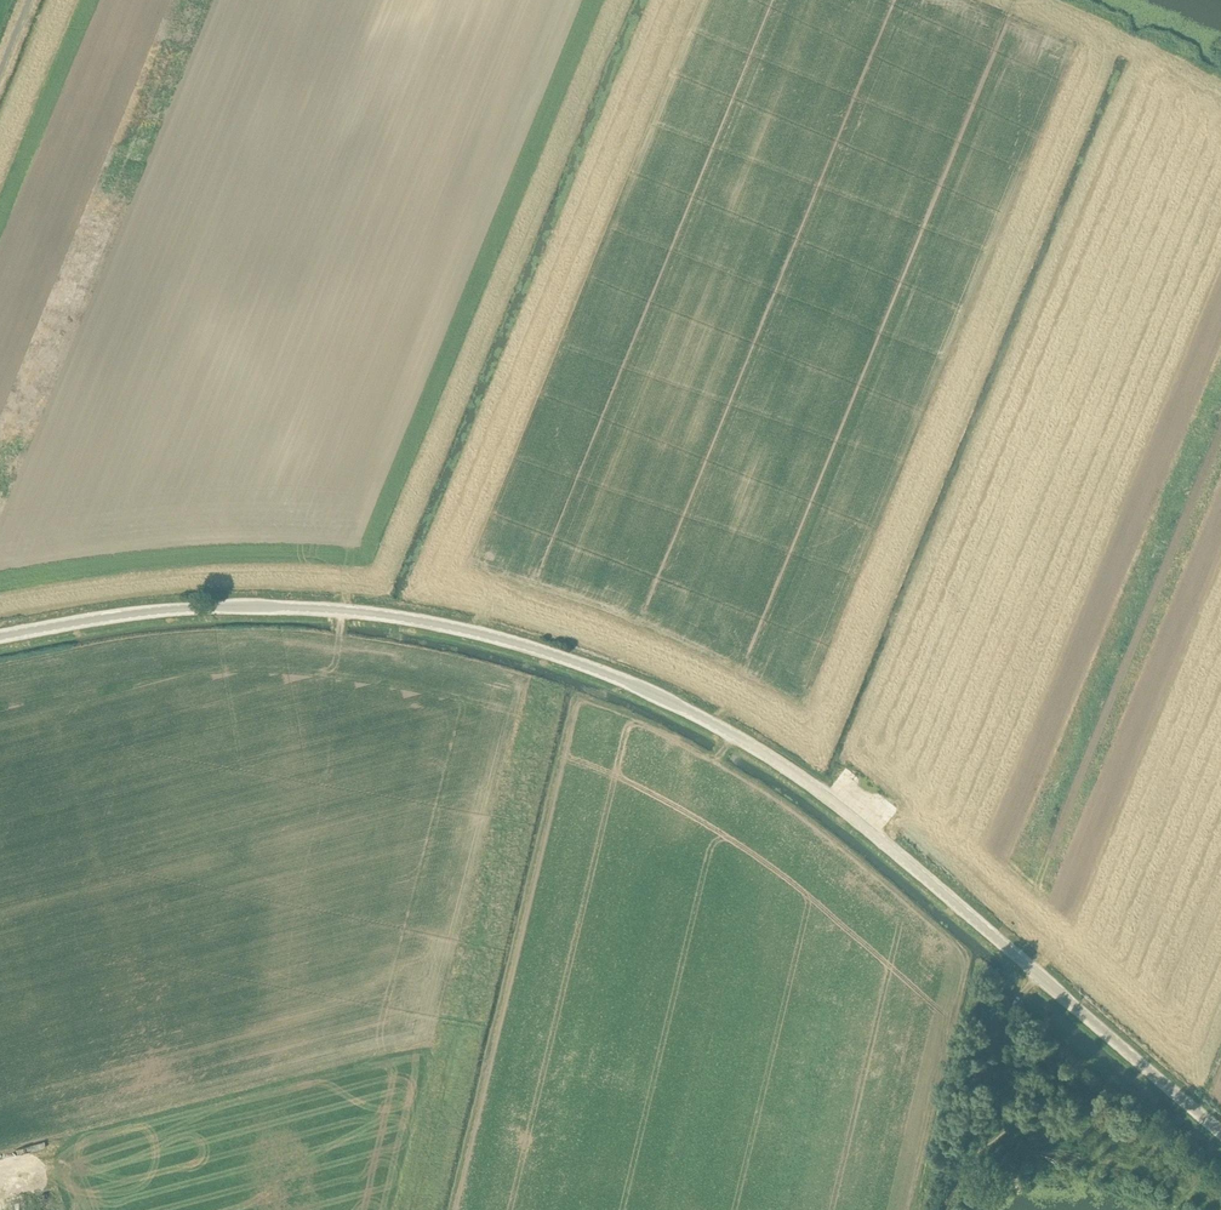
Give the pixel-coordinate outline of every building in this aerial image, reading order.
[(982,1140),(987,1136),(976,1125),(972,1129),(982,1140)] [(984,1162),(991,1170),(1001,1161),(994,1154),(984,1162)]
